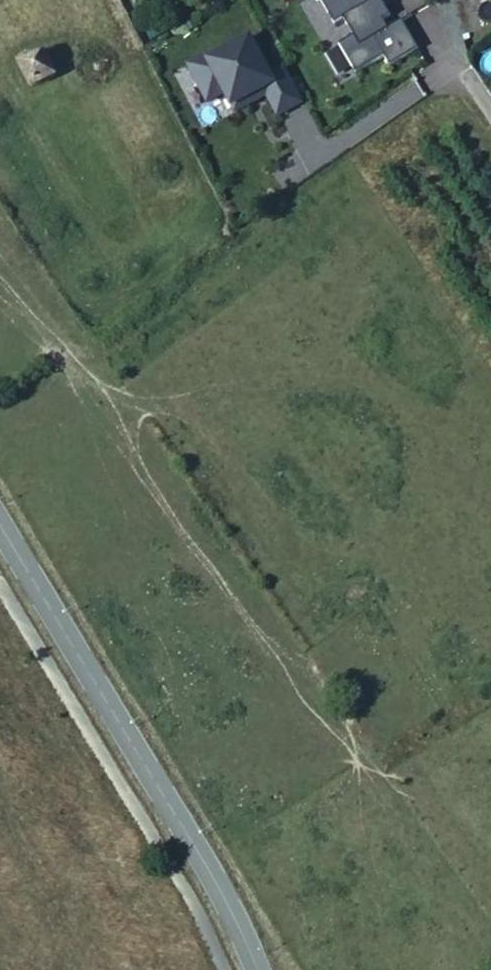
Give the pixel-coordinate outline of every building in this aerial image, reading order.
[(299,101),(287,70),(268,77),(254,41),(205,61),(227,118),(274,100),(278,109),(299,101)] [(56,79),(45,55),(21,66),(32,90),(56,79)]
